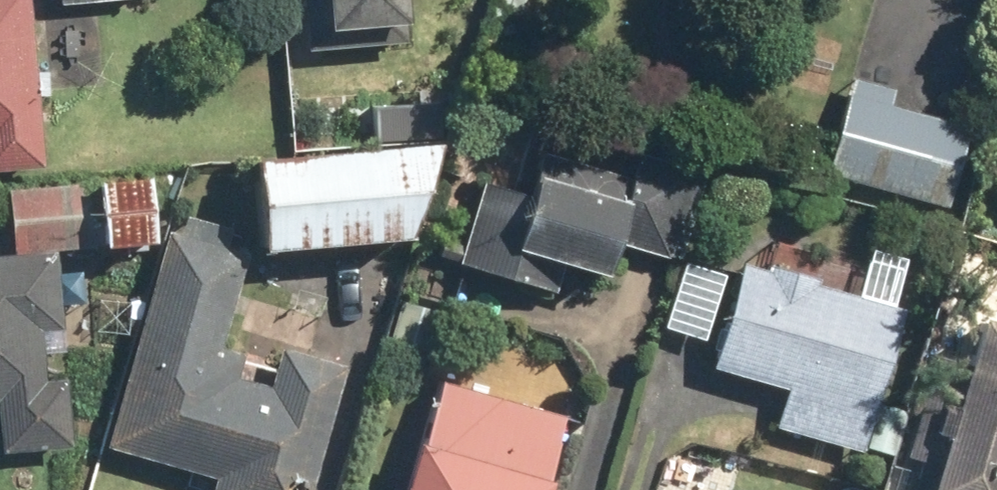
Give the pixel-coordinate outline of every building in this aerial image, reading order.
[(38,166),(25,0),(0,0),(0,169),(38,166)] [(298,49),(412,37),(408,0),(293,0),(298,49)] [(838,76),(812,171),(939,205),(960,125),(881,104),(885,89),(838,76)] [(439,142),(239,157),(246,249),(413,236),(439,142)] [(476,177),(450,260),(551,291),(560,260),(605,273),(615,241),(669,257),(696,170),(630,149),(622,175),(534,148),(520,190),(476,177)] [(0,186),(0,200),(4,252),(149,241),(144,175),(0,186)] [(229,372),(236,348),(215,343),(240,251),(160,230),(103,445),(209,473),(204,489),(288,489),(292,476),(306,479),(337,362),(272,345),(263,381),(229,372)] [(0,253),(0,421),(41,417),(32,329),(56,327),(48,249),(0,253)] [(918,304),(746,256),(715,362),(792,384),(780,425),(877,452),(918,304)] [(906,489),(996,489),(996,322),(976,316),(963,361),(926,351),(896,456),(914,461),(906,489)] [(398,489),(550,489),(553,480),(543,477),(563,417),(434,376),(398,489)]
